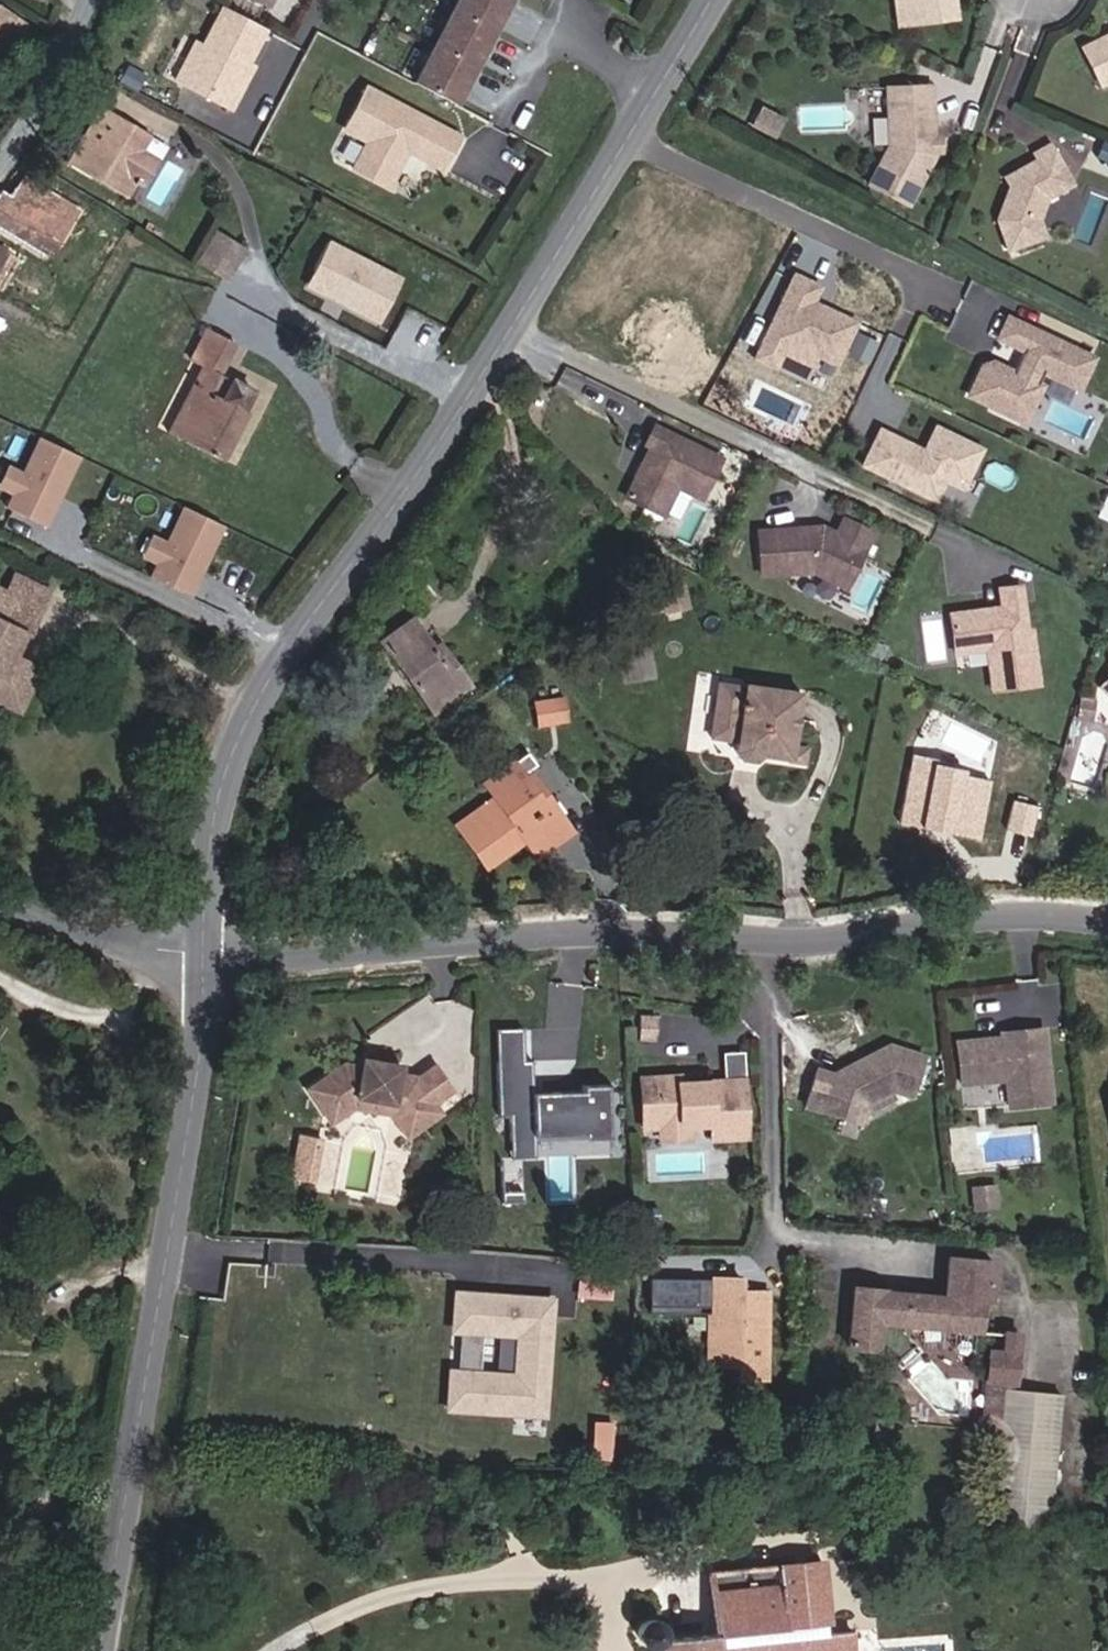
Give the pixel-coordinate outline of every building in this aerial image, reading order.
[(513,0),(457,0),(451,12),(492,33),(502,14),(505,15),(513,0)] [(918,0),(902,0),(904,22),(921,20),(918,0)] [(921,20),(957,15),(955,0),(918,0),(921,20)] [(247,64),(266,29),(223,7),(203,46),(182,85),(231,110),(240,92),(234,89),(247,64)] [(24,25),(0,10),(0,43),(9,49),(24,25)] [(487,50),(495,35),(492,33),(451,12),(432,47),(473,68),(484,49),(487,50)] [(1081,48),(1100,85),(1107,81),(1107,34),(1081,48)] [(182,85),(203,46),(196,42),(176,81),(182,85)] [(468,86),(476,70),(473,68),(432,47),(414,82),(455,104),(465,84),(468,86)] [(240,92),(253,67),(247,64),(234,89),(240,92)] [(930,85),(885,88),(888,146),(868,185),(908,206),(934,156),(934,153),(933,137),(930,85)] [(441,169),(459,137),(366,89),(344,130),(368,142),(353,170),(387,187),(406,150),(441,169)] [(144,188),(160,159),(141,148),(149,135),(102,107),(69,163),(125,197),(134,182),(144,188)] [(780,134),(788,118),(769,108),(760,124),(780,134)] [(996,220),(1009,250),(1045,236),(1038,219),(1046,198),(1071,182),(1047,144),(1031,153),(1035,159),(1014,172),(1017,178),(1014,187),(1009,185),(996,220)] [(1100,146),(1095,157),(1107,162),(1107,149),(1100,146)] [(77,207),(26,175),(8,196),(0,191),(0,227),(44,255),(77,207)] [(226,279),(244,251),(216,233),(198,261),(226,279)] [(329,236),(305,285),(382,322),(406,273),(329,236)] [(19,260),(0,248),(0,292),(19,260)] [(836,365),(856,322),(826,308),(824,313),(810,306),(819,287),(793,274),(753,359),(775,369),(782,353),(812,367),(817,356),(836,365)] [(1091,358),(1007,318),(997,338),(1023,350),(1013,372),(991,362),(982,365),(968,395),(1023,421),(1040,385),(1037,384),(1042,372),(1077,388),(1091,358)] [(222,461),(247,413),(242,410),(252,391),(231,381),(222,399),(209,392),(218,374),(234,343),(207,329),(190,361),(201,367),(167,433),(222,461)] [(222,399),(231,381),(218,374),(209,392),(222,399)] [(719,459),(653,427),(645,444),(650,446),(641,465),(646,467),(642,474),(635,477),(626,497),(661,514),(675,485),(701,498),(719,459)] [(962,489),(981,449),(935,427),(923,451),(879,430),(862,467),(935,501),(944,481),(962,489)] [(43,527),(76,456),(37,438),(20,474),(10,494),(4,508),(43,527)] [(642,474),(646,467),(641,465),(635,477),(642,474)] [(20,474),(5,467),(0,477),(0,489),(10,494),(20,474)] [(221,526),(182,507),(165,543),(155,563),(148,577),(188,596),(221,526)] [(810,528),(757,531),(760,574),(812,571),(845,586),(871,533),(843,519),(835,534),(832,533),(811,534),(810,528)] [(165,543),(150,536),(140,556),(155,563),(165,543)] [(39,609),(47,591),(15,577),(7,594),(39,609)] [(659,583),(666,612),(687,607),(680,578),(659,583)] [(666,612),(659,583),(644,587),(651,616),(666,612)] [(1024,630),(1018,586),(999,589),(1002,608),(1002,614),(979,617),(978,611),(950,615),(955,652),(986,648),(992,689),(1036,683),(1029,630),(1024,630)] [(39,609),(7,594),(0,591),(0,702),(20,711),(38,669),(12,658),(22,635),(25,637),(39,609)] [(1002,614),(1002,608),(978,611),(979,617),(1002,614)] [(411,619),(381,641),(430,711),(468,684),(445,652),(438,657),(433,649),(411,619)] [(445,652),(439,645),(433,649),(438,657),(445,652)] [(743,692),(716,688),(709,731),(731,735),(731,741),(733,746),(736,751),(741,756),(748,759),(756,760),(756,755),(766,756),(768,745),(783,747),(784,740),(793,742),(800,696),(743,687),(743,692)] [(568,693),(534,698),(538,723),(572,718),(568,693)] [(809,763),(811,744),(793,742),(784,740),(783,747),(768,745),(766,756),(809,763)] [(900,822),(985,835),(994,770),(910,758),(900,822)] [(510,761),(483,780),(496,798),(471,816),(499,856),(521,841),(534,832),(548,852),(572,835),(545,797),(538,801),(510,761)] [(499,856),(471,816),(453,828),(481,869),(499,856)] [(535,861),(548,852),(534,832),(521,841),(535,861)] [(645,868),(641,843),(624,846),(629,871),(645,868)] [(524,1061),(523,1028),(495,1029),(496,1061),(524,1061)] [(992,1038),(956,1042),(961,1084),(1006,1079),(1009,1106),(1051,1102),(1043,1028),(1001,1032),(1002,1037),(1002,1042),(997,1042),(992,1038)] [(836,1076),(819,1071),(808,1108),(846,1120),(851,1104),(856,1102),(867,1105),(890,1091),(909,1097),(921,1057),(886,1046),(867,1058),(865,1064),(858,1068),(852,1066),(836,1076)] [(743,1081),(741,1056),(725,1057),(726,1082),(743,1081)] [(858,1068),(865,1064),(867,1058),(852,1066),(858,1068)] [(344,1062),(304,1088),(324,1119),(353,1100),(391,1106),(413,1136),(436,1119),(430,1109),(436,1104),(454,1092),(440,1071),(422,1083),(416,1075),(400,1072),(402,1064),(374,1059),(373,1068),(344,1062)] [(609,1139),(608,1086),(582,1087),(582,1092),(552,1093),(546,1098),(533,1099),(532,1061),(524,1061),(496,1061),(498,1117),(509,1117),(510,1141),(534,1140),(534,1137),(583,1135),(584,1140),(609,1139)] [(440,1071),(434,1062),(416,1075),(422,1083),(440,1071)] [(746,1138),(743,1081),(726,1082),(689,1084),(690,1089),(679,1089),(679,1084),(679,1077),(640,1079),(643,1129),(660,1128),(667,1123),(680,1122),(688,1126),(711,1125),(712,1140),(746,1138)] [(413,1136),(391,1106),(353,1100),(324,1119),(329,1125),(353,1110),(389,1116),(406,1141),(413,1136)] [(861,1124),(867,1105),(856,1102),(851,1104),(846,1120),(861,1124)] [(443,1114),(436,1104),(430,1109),(436,1119),(443,1114)] [(688,1139),(688,1126),(680,1122),(667,1123),(660,1128),(661,1141),(688,1139)] [(318,1155),(321,1140),(299,1136),(296,1151),(318,1155)] [(535,1158),(534,1140),(510,1141),(510,1159),(535,1158)] [(318,1155),(296,1151),(291,1178),(313,1182),(318,1155)] [(973,1211),(998,1208),(995,1184),(970,1187),(973,1211)] [(523,1205),(522,1191),(500,1192),(501,1206),(523,1205)] [(942,1299),(852,1290),(846,1348),(885,1352),(894,1363),(915,1345),(904,1333),(905,1327),(977,1334),(980,1304),(988,1305),(992,1262),(946,1257),(942,1299)] [(738,1377),(765,1377),(766,1293),(740,1293),(739,1280),(710,1280),(710,1282),(697,1282),(697,1280),(647,1279),(647,1315),(667,1315),(667,1307),(710,1308),(710,1364),(738,1364),(738,1377)] [(448,1365),(445,1410),(550,1417),(558,1293),(453,1286),(450,1331),(517,1336),(514,1369),(448,1365)] [(1001,1351),(986,1350),(970,1527),(1046,1534),(1059,1393),(1012,1389),(1009,1389),(1010,1383),(1012,1383),(1017,1333),(1002,1332),(1001,1351)] [(513,1366),(513,1337),(501,1336),(500,1366),(513,1366)] [(898,1368),(919,1350),(915,1345),(894,1363),(898,1368)] [(875,1439),(887,1440),(888,1420),(876,1420),(875,1439)] [(826,1596),(822,1560),(778,1565),(783,1610),(827,1605),(826,1596)] [(665,1639),(666,1634),(665,1628),(662,1623),(657,1619),(651,1618),(645,1619),(640,1623),(636,1628),(635,1634),(636,1640),(639,1645),(644,1648),(651,1649),(657,1648),(659,1647),(660,1650),(880,1650),(879,1641),(860,1643),(854,1593),(826,1596),(827,1605),(783,1610),(778,1565),(707,1573),(714,1634),(665,1639)]
